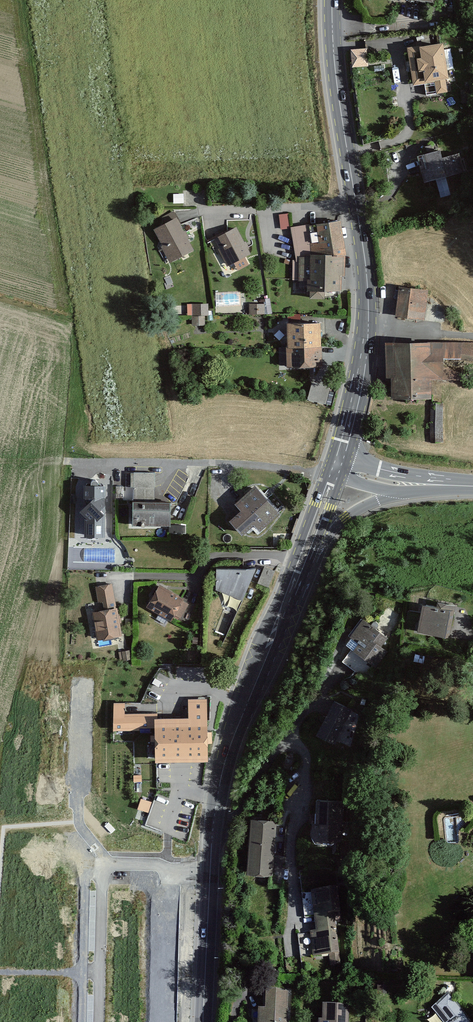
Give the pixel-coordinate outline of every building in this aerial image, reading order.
[(443,45),(419,49),(421,61),(416,62),(418,74),(423,73),(425,85),(434,83),(436,95),(448,93),(446,81),(449,81),(443,45)] [(352,67),(367,65),(365,47),(350,49),(352,67)] [(462,105),(472,103),(472,89),(460,91),(462,105)] [(443,152),(418,158),(424,181),(466,172),(462,156),(445,160),(443,152)] [(174,203),(184,203),(184,194),(173,194),(174,203)] [(160,226),(153,230),(170,263),(194,251),(174,211),(162,217),(160,226)] [(279,215),(281,230),(290,229),(288,214),(279,215)] [(340,222),(292,229),(297,257),(348,256),(340,222)] [(236,227),(213,239),(227,267),(234,263),(238,271),(249,265),(245,257),(250,255),(236,227)] [(343,293),(348,256),(297,257),(296,282),(307,282),(308,293),(343,293)] [(429,292),(400,289),(397,320),(426,322),(429,292)] [(208,304),(187,304),(187,315),(209,315),(208,304)] [(264,304),(249,304),(249,314),(264,315),(264,304)] [(192,325),(205,325),(205,316),(192,316),(192,325)] [(322,325),(287,326),(288,369),(323,368),(322,325)] [(434,401),(435,383),(461,384),(466,374),(444,371),(444,361),(472,362),(472,344),(389,344),(392,403),(434,401)] [(308,400),(326,405),(330,389),(312,384),(308,400)] [(431,442),(443,442),(443,402),(432,402),(431,442)] [(155,471),(134,471),(134,498),(155,498),(155,471)] [(100,484),(98,480),(92,480),(84,485),(83,502),(86,505),(79,513),(85,519),(84,538),(107,538),(108,484),(100,484)] [(255,483),(234,501),(240,507),(228,517),(242,532),(253,522),(259,529),(280,511),(255,483)] [(133,524),(170,524),(170,498),(155,498),(134,498),(133,498),(133,524)] [(247,566),(216,566),(216,589),(242,599),(256,565),(247,566)] [(276,571),(265,567),(259,584),(269,588),(276,571)] [(112,582),(95,585),(100,608),(91,610),(97,639),(122,634),(112,582)] [(187,603),(183,601),(185,598),(160,583),(146,605),(169,619),(172,614),(178,618),(187,603)] [(450,606),(422,601),(417,629),(444,634),(450,606)] [(351,637),(353,639),(348,646),(378,669),(390,653),(383,648),(390,639),(364,619),(351,637)] [(130,650),(119,652),(120,662),(132,660),(130,650)] [(154,726),(155,759),(207,759),(207,698),(188,698),(188,715),(158,715),(154,715),(154,726)] [(352,708),(334,699),(316,733),(335,743),(352,708)] [(158,712),(125,712),(125,701),(114,701),(113,729),(139,729),(139,726),(154,726),(154,715),(158,715),(158,712)] [(138,809),(148,813),(152,802),(141,799),(138,809)] [(346,802),(318,801),(318,824),(314,824),(314,839),(317,843),(345,844),(346,802)] [(278,822),(251,820),(247,876),(275,877),(278,822)] [(340,889),(313,893),(318,933),(312,934),(315,958),(340,955),(335,915),(343,914),(340,889)] [(268,993),(267,1011),(261,1011),(260,1021),(289,1021),(290,994),(268,993)] [(449,994),(432,1010),(442,1021),(470,1021),(467,1016),(449,994)] [(323,1004),(322,1021),(350,1021),(350,1005),(323,1004)]
